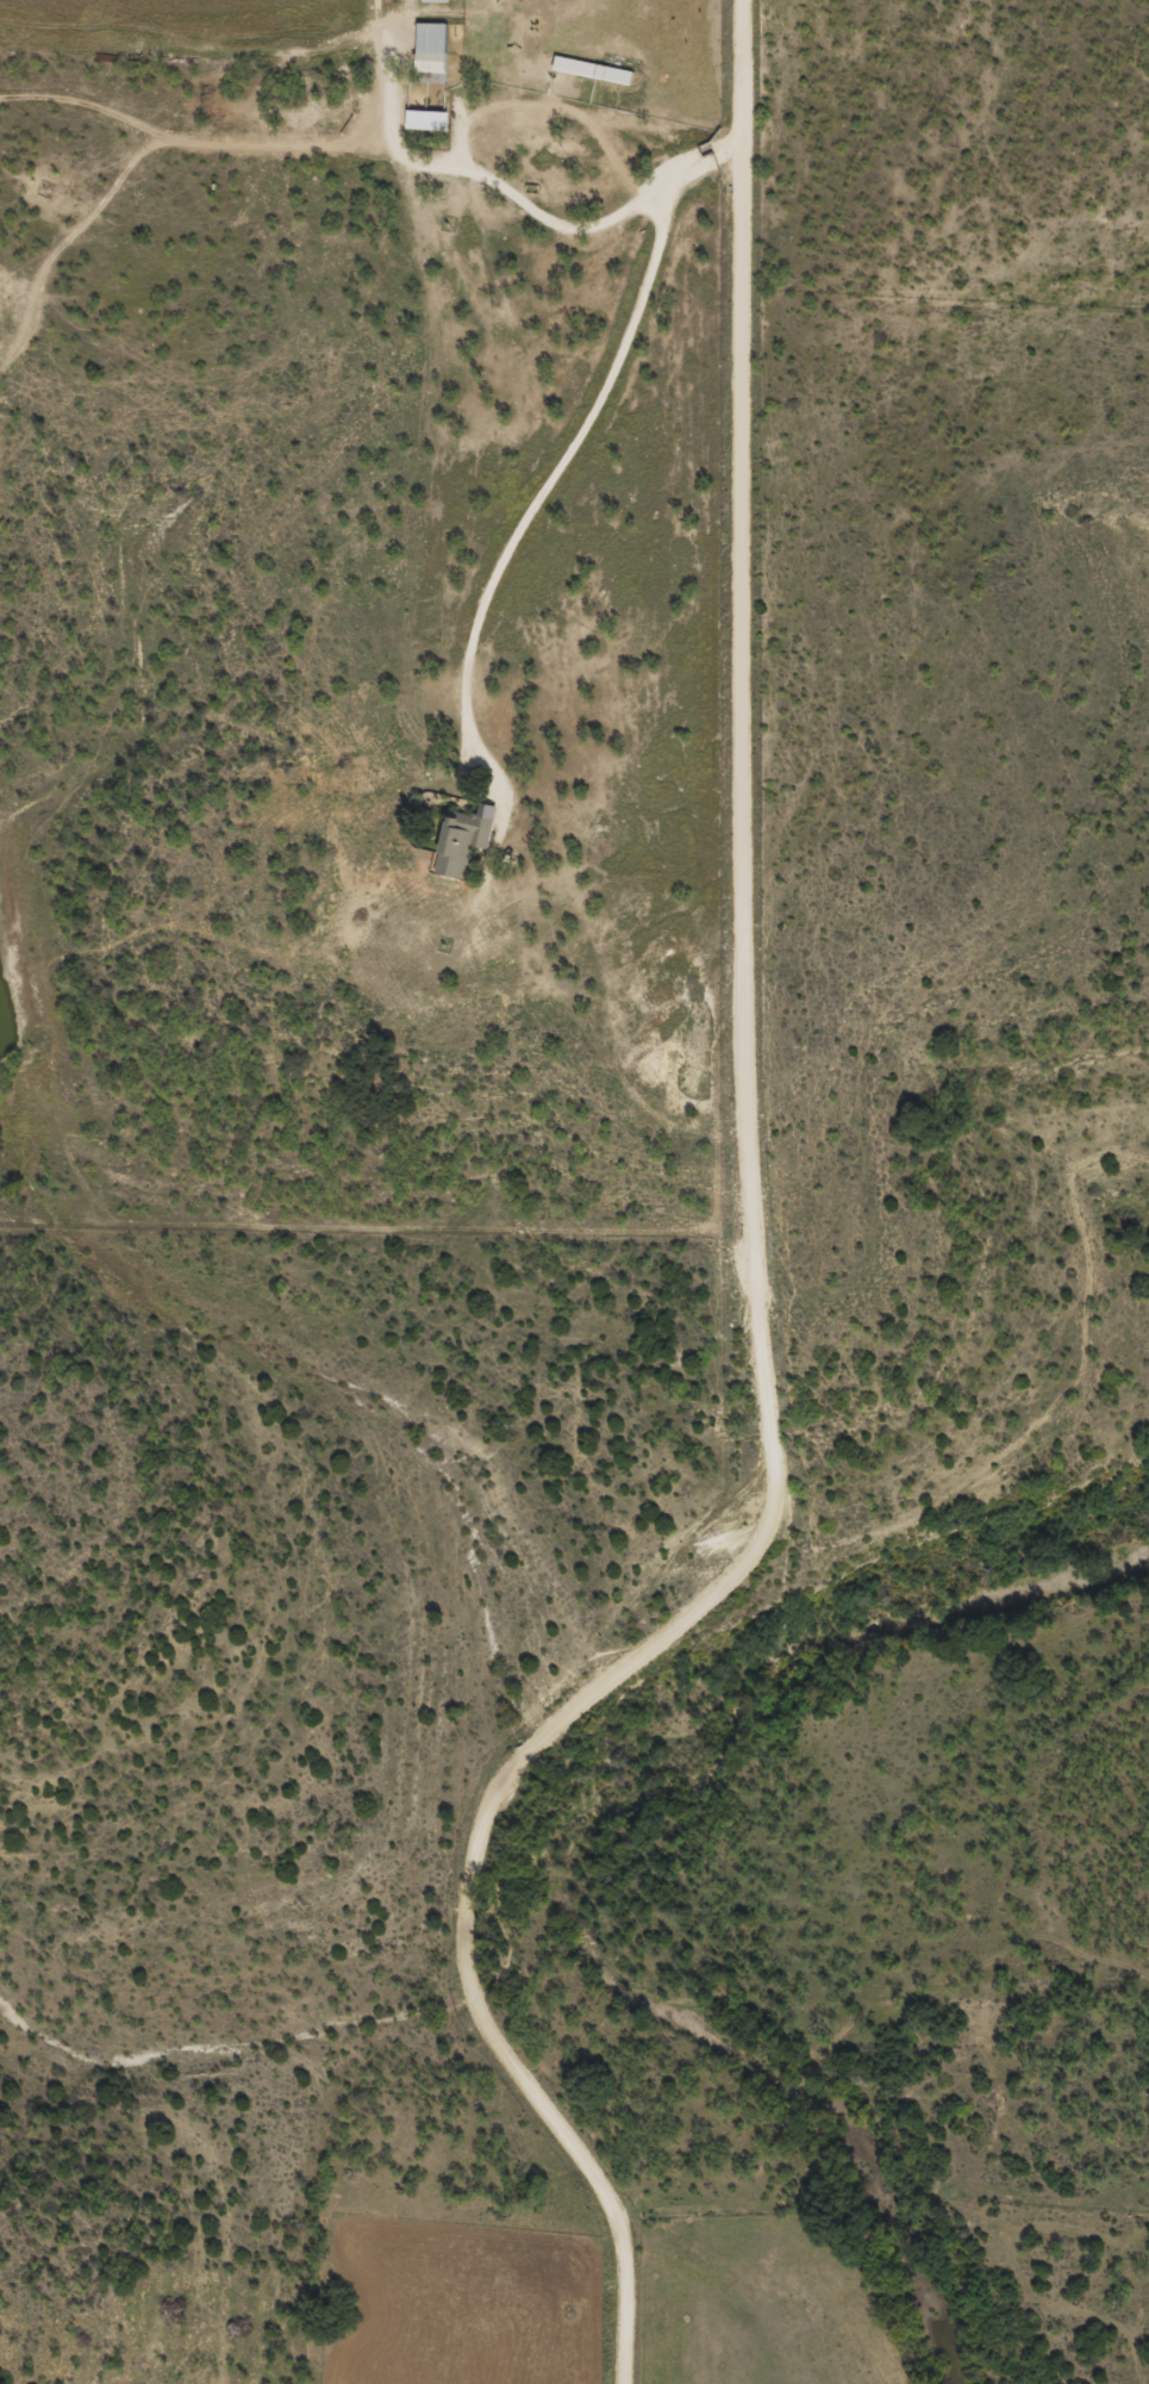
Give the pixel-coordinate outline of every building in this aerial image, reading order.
[(446,0),(420,0),(421,12),(446,12),(446,0)] [(462,34),(415,33),(413,91),(429,92),(429,90),(443,90),(443,96),(458,96),(458,74),(445,73),(445,62),(461,63),(462,34)] [(593,90),(597,75),(553,64),(549,79),(593,90)] [(601,87),(634,95),(636,83),(603,75),(601,87)] [(446,140),(447,121),(404,120),(404,139),(446,140)] [(485,859),(493,816),(476,812),(473,826),(444,820),(431,883),(461,889),(468,855),(485,859)]
